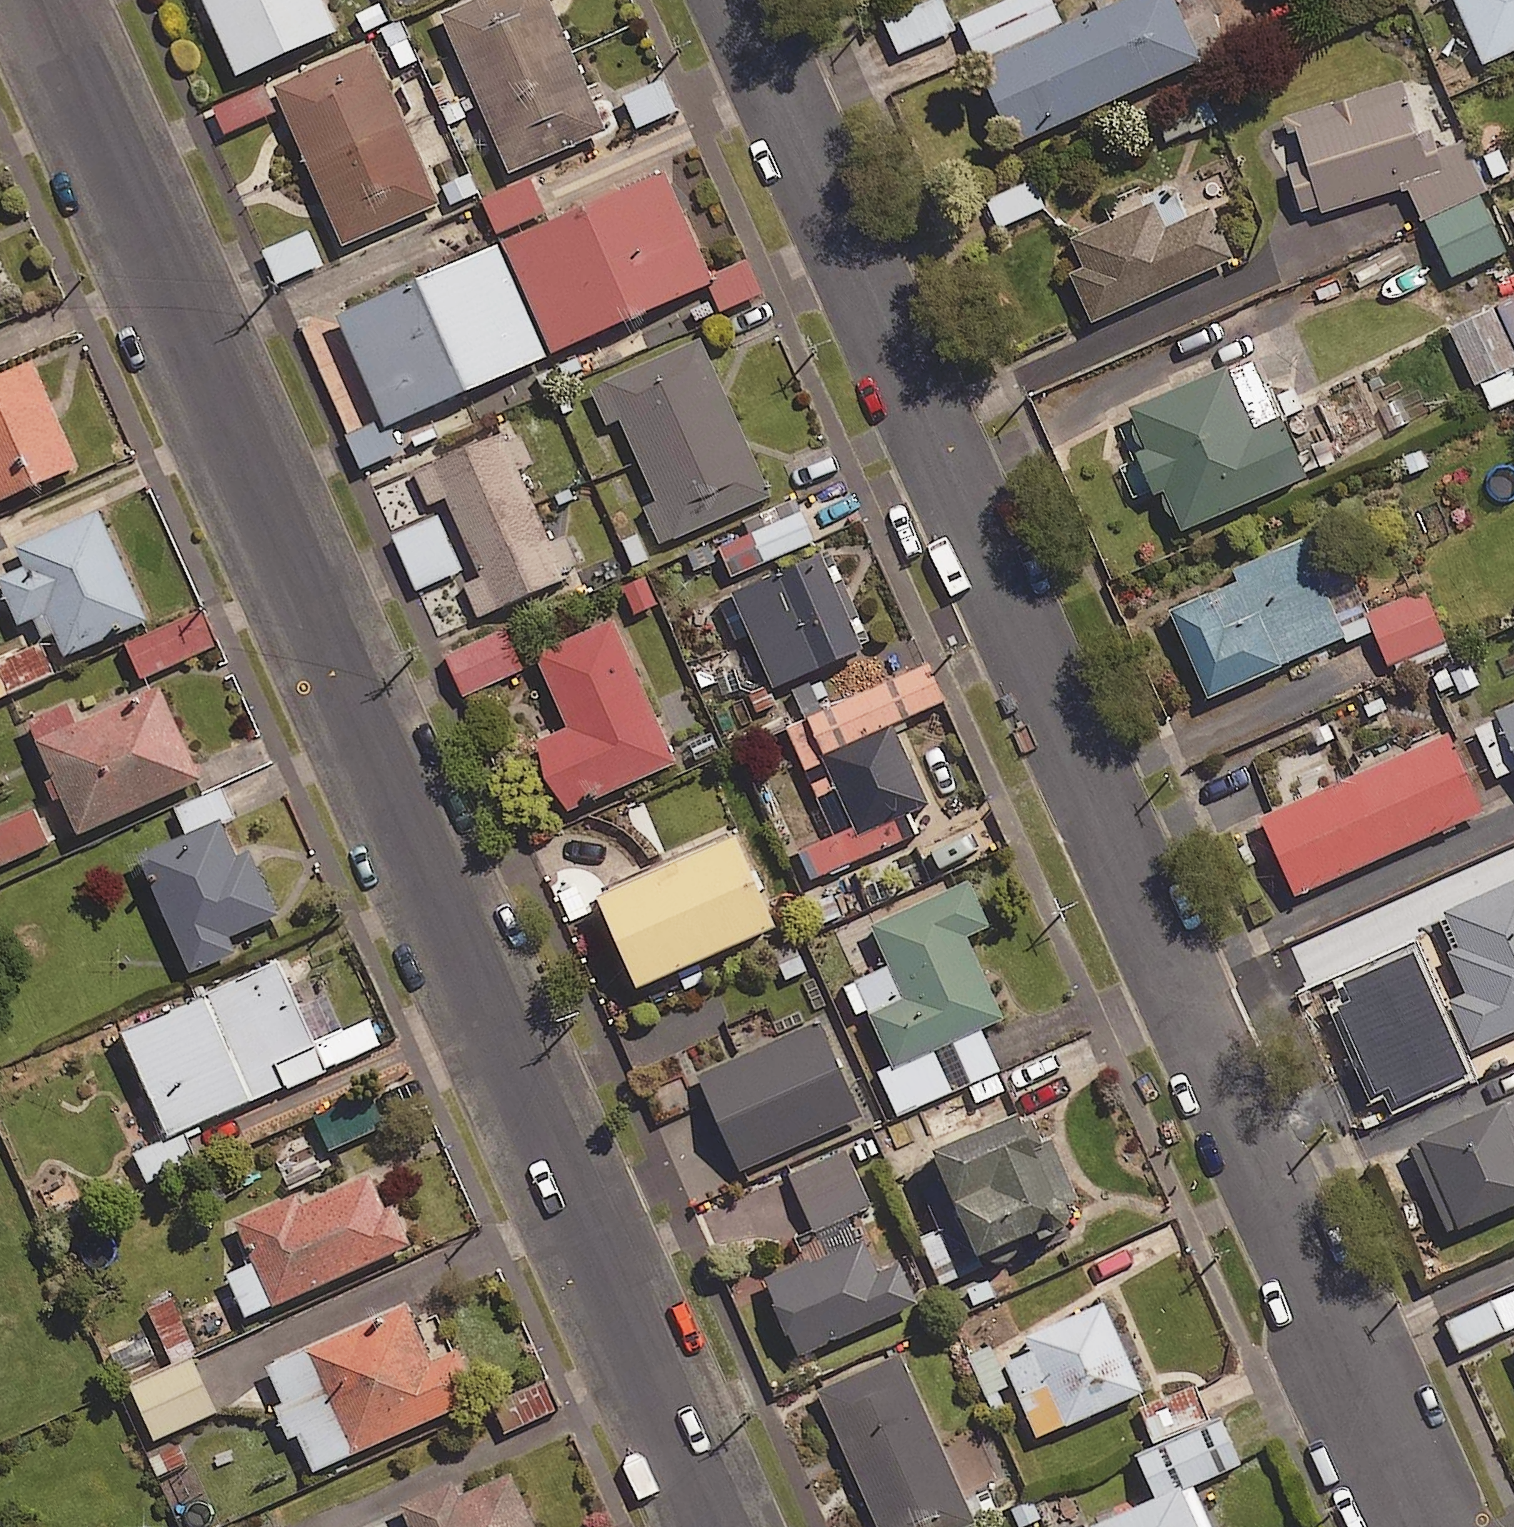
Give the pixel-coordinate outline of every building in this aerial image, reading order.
[(234,72),(336,28),(323,0),(203,0),(234,72)] [(439,9),(508,168),(604,127),(550,0),(460,0),(439,9)] [(939,0),(932,0),(884,21),(898,54),(952,31),(939,0)] [(1172,0),(1125,0),(978,66),(1013,145),(1200,62),(1172,0)] [(1482,66),(1513,52),(1513,0),(1453,0),(1482,66)] [(369,39),(272,81),(341,241),(438,199),(369,39)] [(675,112),(661,73),(620,88),(634,127),(675,112)] [(446,81),(431,88),(447,124),(480,109),(471,91),(455,99),(446,81)] [(273,111),(262,86),(212,109),(223,134),(273,111)] [(1207,97),(1151,117),(1160,143),(1216,123),(1207,97)] [(1295,131),(1319,213),(1426,182),(1402,99),(1295,131)] [(663,168),(501,238),(549,348),(710,278),(663,168)] [(467,169),(434,182),(446,213),(479,199),(467,169)] [(1044,207),(1031,180),(985,201),(998,229),(1044,207)] [(545,214),(531,181),(481,202),(495,235),(545,214)] [(1069,240),(1082,270),(1068,276),(1090,325),(1232,261),(1210,213),(1163,234),(1150,204),(1069,240)] [(1506,210),(1513,228),(1513,206),(1506,210)] [(320,265),(306,232),(262,250),(276,284),(320,265)] [(496,238),(333,309),(383,423),(546,352),(496,238)] [(708,280),(722,311),(759,294),(746,263),(708,280)] [(1449,330),(1487,411),(1513,398),(1513,299),(1449,330)] [(699,336),(590,384),(606,421),(619,416),(655,498),(642,503),(658,540),(767,492),(699,336)] [(31,357),(0,371),(0,499),(78,464),(31,357)] [(1155,477),(1179,531),(1308,474),(1284,420),(1255,433),(1227,370),(1127,414),(1155,477)] [(395,453),(382,422),(344,439),(358,470),(395,453)] [(515,424),(412,469),(427,502),(444,495),(479,573),(460,581),(474,613),(582,566),(567,532),(550,540),(517,467),(532,460),(515,424)] [(96,504),(11,541),(20,563),(0,572),(0,588),(14,621),(44,609),(62,652),(145,616),(96,504)] [(802,507),(749,528),(762,561),(815,540),(802,507)] [(818,552),(745,584),(786,677),(860,645),(818,552)] [(649,572),(616,587),(632,622),(665,607),(649,572)] [(1256,618),(1222,633),(1206,596),(1168,613),(1208,701),(1245,684),(1279,669),(1256,618)] [(225,641),(211,609),(130,644),(144,677),(225,641)] [(611,615),(532,650),(565,723),(535,736),(566,806),(675,758),(611,615)] [(503,626),(444,652),(462,692),(521,666),(503,626)] [(0,663),(0,671),(9,692),(53,673),(42,646),(0,663)] [(928,661),(803,716),(855,834),(927,802),(891,721),(944,698),(928,661)] [(200,775),(158,681),(33,736),(76,831),(200,775)] [(1495,714),(1513,756),(1513,705),(1495,714)] [(1256,818),(1291,896),(1481,812),(1446,733),(1256,818)] [(35,811),(0,827),(0,866),(50,843),(35,811)] [(234,852),(218,816),(137,851),(188,967),(233,948),(226,933),(276,910),(248,846),(234,852)] [(735,828),(594,892),(635,982),(776,918),(735,828)] [(866,856),(827,874),(841,904),(880,887),(866,856)] [(968,877),(869,921),(902,994),(867,1010),(892,1066),(1003,1016),(965,932),(988,922),(968,877)] [(1441,911),(1459,949),(1447,954),(1460,982),(1466,995),(1447,1003),(1468,1052),(1513,1032),(1513,879),(1441,911)] [(323,1067),(275,958),(117,1028),(165,1137),(323,1067)] [(858,1119),(817,1025),(697,1078),(739,1172),(858,1119)] [(387,1125),(371,1089),(317,1113),(333,1149),(387,1125)] [(1016,1107),(932,1143),(977,1251),(1062,1216),(1016,1107)] [(1419,1143),(1459,1233),(1513,1208),(1513,1137),(1500,1107),(1419,1143)] [(845,1147),(788,1172),(813,1229),(870,1204),(845,1147)] [(383,1205),(368,1171),(298,1202),(293,1190),(233,1218),(271,1302),(409,1241),(391,1201),(383,1205)] [(862,1237),(765,1281),(797,1353),(918,1300),(900,1259),(876,1270),(862,1237)] [(178,1293),(149,1305),(170,1358),(199,1346),(178,1293)] [(429,1357),(404,1300),(305,1345),(352,1451),(479,1394),(457,1345),(429,1357)] [(1102,1300),(1025,1334),(1065,1424),(1142,1389),(1102,1300)] [(1502,1333),(1489,1303),(1446,1322),(1458,1352),(1502,1333)] [(1000,1393),(1010,1389),(989,1342),(961,1354),(985,1412),(1005,1404),(1000,1393)] [(817,1387),(878,1526),(963,1526),(975,1522),(900,1351),(817,1387)] [(219,1411),(194,1356),(134,1383),(159,1438),(219,1411)] [(181,1441),(148,1455),(159,1483),(193,1470),(181,1441)] [(509,1471),(457,1494),(450,1478),(397,1502),(408,1526),(535,1526),(509,1471)] [(1091,1524),(1092,1526),(1197,1526),(1179,1485),(1091,1524)]
